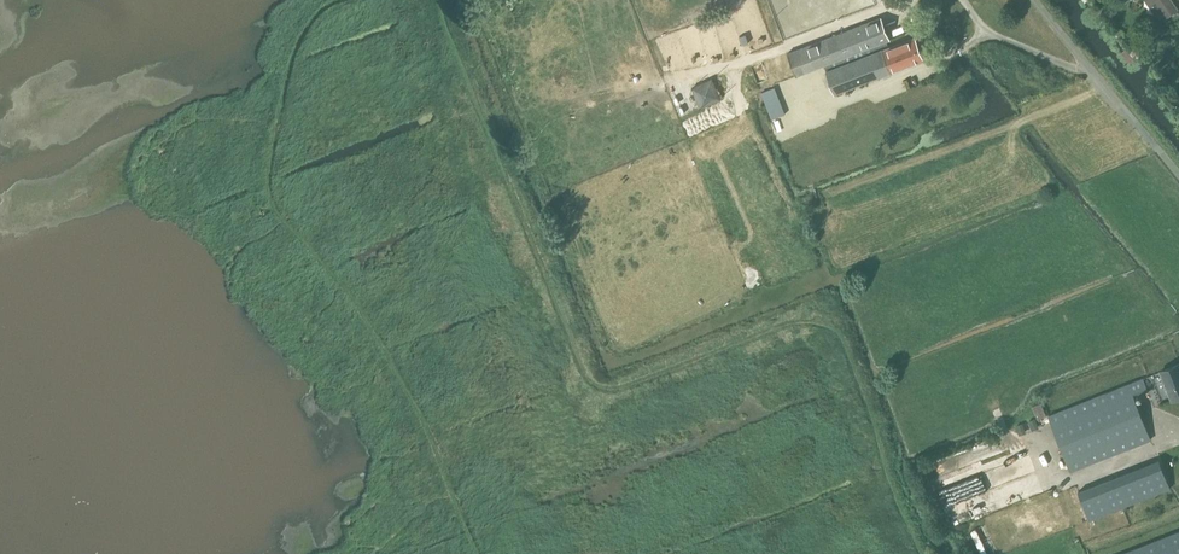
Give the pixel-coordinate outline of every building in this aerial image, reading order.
[(1178,7),(1173,0),(1147,0),(1155,11),(1160,8),(1165,16),(1178,7)] [(822,42),(788,55),(797,76),(830,62),(835,60),(835,61),(887,40),(889,39),(881,17),(826,38),(827,40),(822,42)] [(889,47),(826,71),(835,94),(924,60),(915,37),(889,47)] [(689,84),(699,106),(722,97),(712,75),(689,84)] [(1178,397),(1178,363),(1159,371),(1171,401),(1178,397)] [(1070,472),(1152,439),(1134,396),(1149,391),(1143,377),(1048,415),(1070,472)] [(1041,414),(1045,412),(1041,402),(1032,405),(1038,419),(1042,417),(1041,414)] [(1028,421),(1031,428),(1038,425),(1035,418),(1028,421)] [(1016,425),(1019,433),(1026,430),(1023,423),(1016,425)] [(1089,520),(1171,488),(1159,459),(1078,491),(1089,520)] [(1121,553),(1178,553),(1178,531),(1121,553)]
